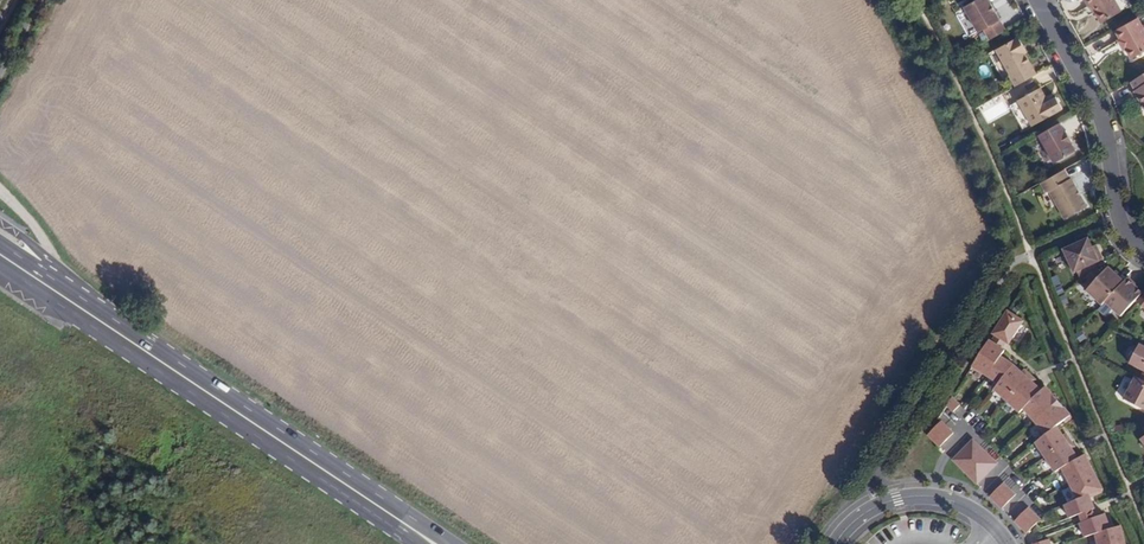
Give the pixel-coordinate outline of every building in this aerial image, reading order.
[(1005,33),(986,0),(978,0),(964,8),(978,34),(983,31),(989,41),(1005,33)] [(1114,0),(1086,0),(1088,4),(1090,4),(1100,21),(1119,10),(1114,0)] [(1114,28),(1119,37),(1125,48),(1130,57),(1143,50),(1143,30),(1136,16),(1114,28)] [(1125,48),(1119,37),(1117,39),(1124,49),(1125,48)] [(1015,88),(1035,76),(1023,54),(1020,50),(1023,48),(1017,38),(995,51),(1009,75),(1008,77),(1015,88)] [(1129,81),(1134,89),(1137,87),(1143,99),(1141,104),(1143,110),(1143,73),(1129,81)] [(1137,87),(1134,89),(1133,90),(1141,104),(1143,99),(1137,87)] [(1041,100),(1044,98),(1039,89),(1016,102),(1031,127),(1053,114),(1047,102),(1044,104),(1041,100)] [(1059,124),(1038,136),(1053,164),(1075,151),(1070,143),(1071,142),(1065,132),(1064,132),(1059,124)] [(1065,170),(1040,184),(1046,193),(1049,191),(1066,219),(1086,207),(1080,195),(1078,195),(1076,191),(1077,190),(1071,179),(1069,179),(1065,170)] [(1082,270),(1094,264),(1102,261),(1098,251),(1093,253),(1091,248),(1088,240),(1063,251),(1073,274),(1082,270)] [(1086,278),(1097,270),(1094,264),(1082,270),(1086,278)] [(1105,302),(1124,282),(1119,277),(1114,273),(1109,267),(1103,274),(1093,284),(1087,291),(1102,306),(1105,302)] [(1103,274),(1097,270),(1086,278),(1093,284),(1103,274)] [(1137,300),(1143,294),(1127,279),(1124,282),(1105,302),(1121,317),(1137,300)] [(1007,334),(1009,336),(1024,312),(1008,302),(993,325),(996,327),(1007,334)] [(996,327),(991,333),(1003,340),(1007,334),(996,327)] [(989,332),(972,359),(987,369),(1001,348),(1001,349),(1005,342),(1003,340),(991,333),(989,332)] [(1140,344),(1130,363),(1143,370),(1143,346),(1140,344)] [(999,376),(1014,357),(1001,349),(1001,348),(987,369),(999,376)] [(994,382),(1007,394),(1031,367),(1025,362),(1022,365),(1014,357),(999,376),(994,382)] [(1019,406),(1023,401),(1042,383),(1034,375),(1036,372),(1031,367),(1007,394),(1019,406)] [(1136,377),(1124,399),(1143,410),(1143,381),(1136,377)] [(1023,401),(1035,415),(1059,394),(1046,379),(1042,383),(1023,401)] [(951,391),(946,399),(947,399),(953,405),(959,399),(951,391)] [(1035,415),(1046,428),(1057,420),(1071,408),(1059,394),(1035,415)] [(940,415),(933,422),(946,435),(952,428),(940,415)] [(1035,437),(1045,452),(1071,434),(1067,428),(1063,430),(1057,420),(1046,428),(1035,437)] [(933,422),(927,430),(939,442),(946,435),(933,422)] [(973,434),(965,441),(977,453),(984,446),(973,434)] [(1045,452),(1055,467),(1062,463),(1079,453),(1072,443),(1075,440),(1071,434),(1045,452)] [(965,441),(959,448),(971,460),(977,453),(965,441)] [(984,446),(977,453),(989,465),(996,458),(984,446)] [(959,448),(952,455),(964,467),(971,460),(959,448)] [(1062,463),(1070,479),(1094,466),(1085,449),(1079,453),(1062,463)] [(977,453),(971,460),(983,472),(989,465),(977,453)] [(971,460),(964,467),(976,479),(983,472),(971,460)] [(1070,479),(1078,495),(1089,490),(1090,490),(1093,489),(1096,490),(1102,487),(1103,484),(1094,466),(1070,479)] [(1003,478),(996,485),(1008,498),(1015,491),(1003,478)] [(996,485),(989,492),(998,500),(1002,504),(1008,498),(996,485)] [(1092,505),(1095,504),(1090,490),(1089,490),(1078,495),(1065,501),(1069,514),(1080,510),(1092,505)] [(1027,503),(1021,510),(1033,523),(1037,519),(1040,516),(1027,503)] [(1092,505),(1080,510),(1083,518),(1095,513),(1092,505)] [(1083,518),(1080,519),(1085,533),(1095,530),(1111,525),(1105,509),(1095,513),(1083,518)] [(1021,510),(1014,518),(1026,530),(1033,523),(1021,510)] [(1095,530),(1098,543),(1125,536),(1121,521),(1111,525),(1095,530)] [(1043,543),(1051,543),(1048,536),(1041,538),(1043,543)] [(1098,543),(1099,543),(1126,543),(1125,536),(1098,543)]
